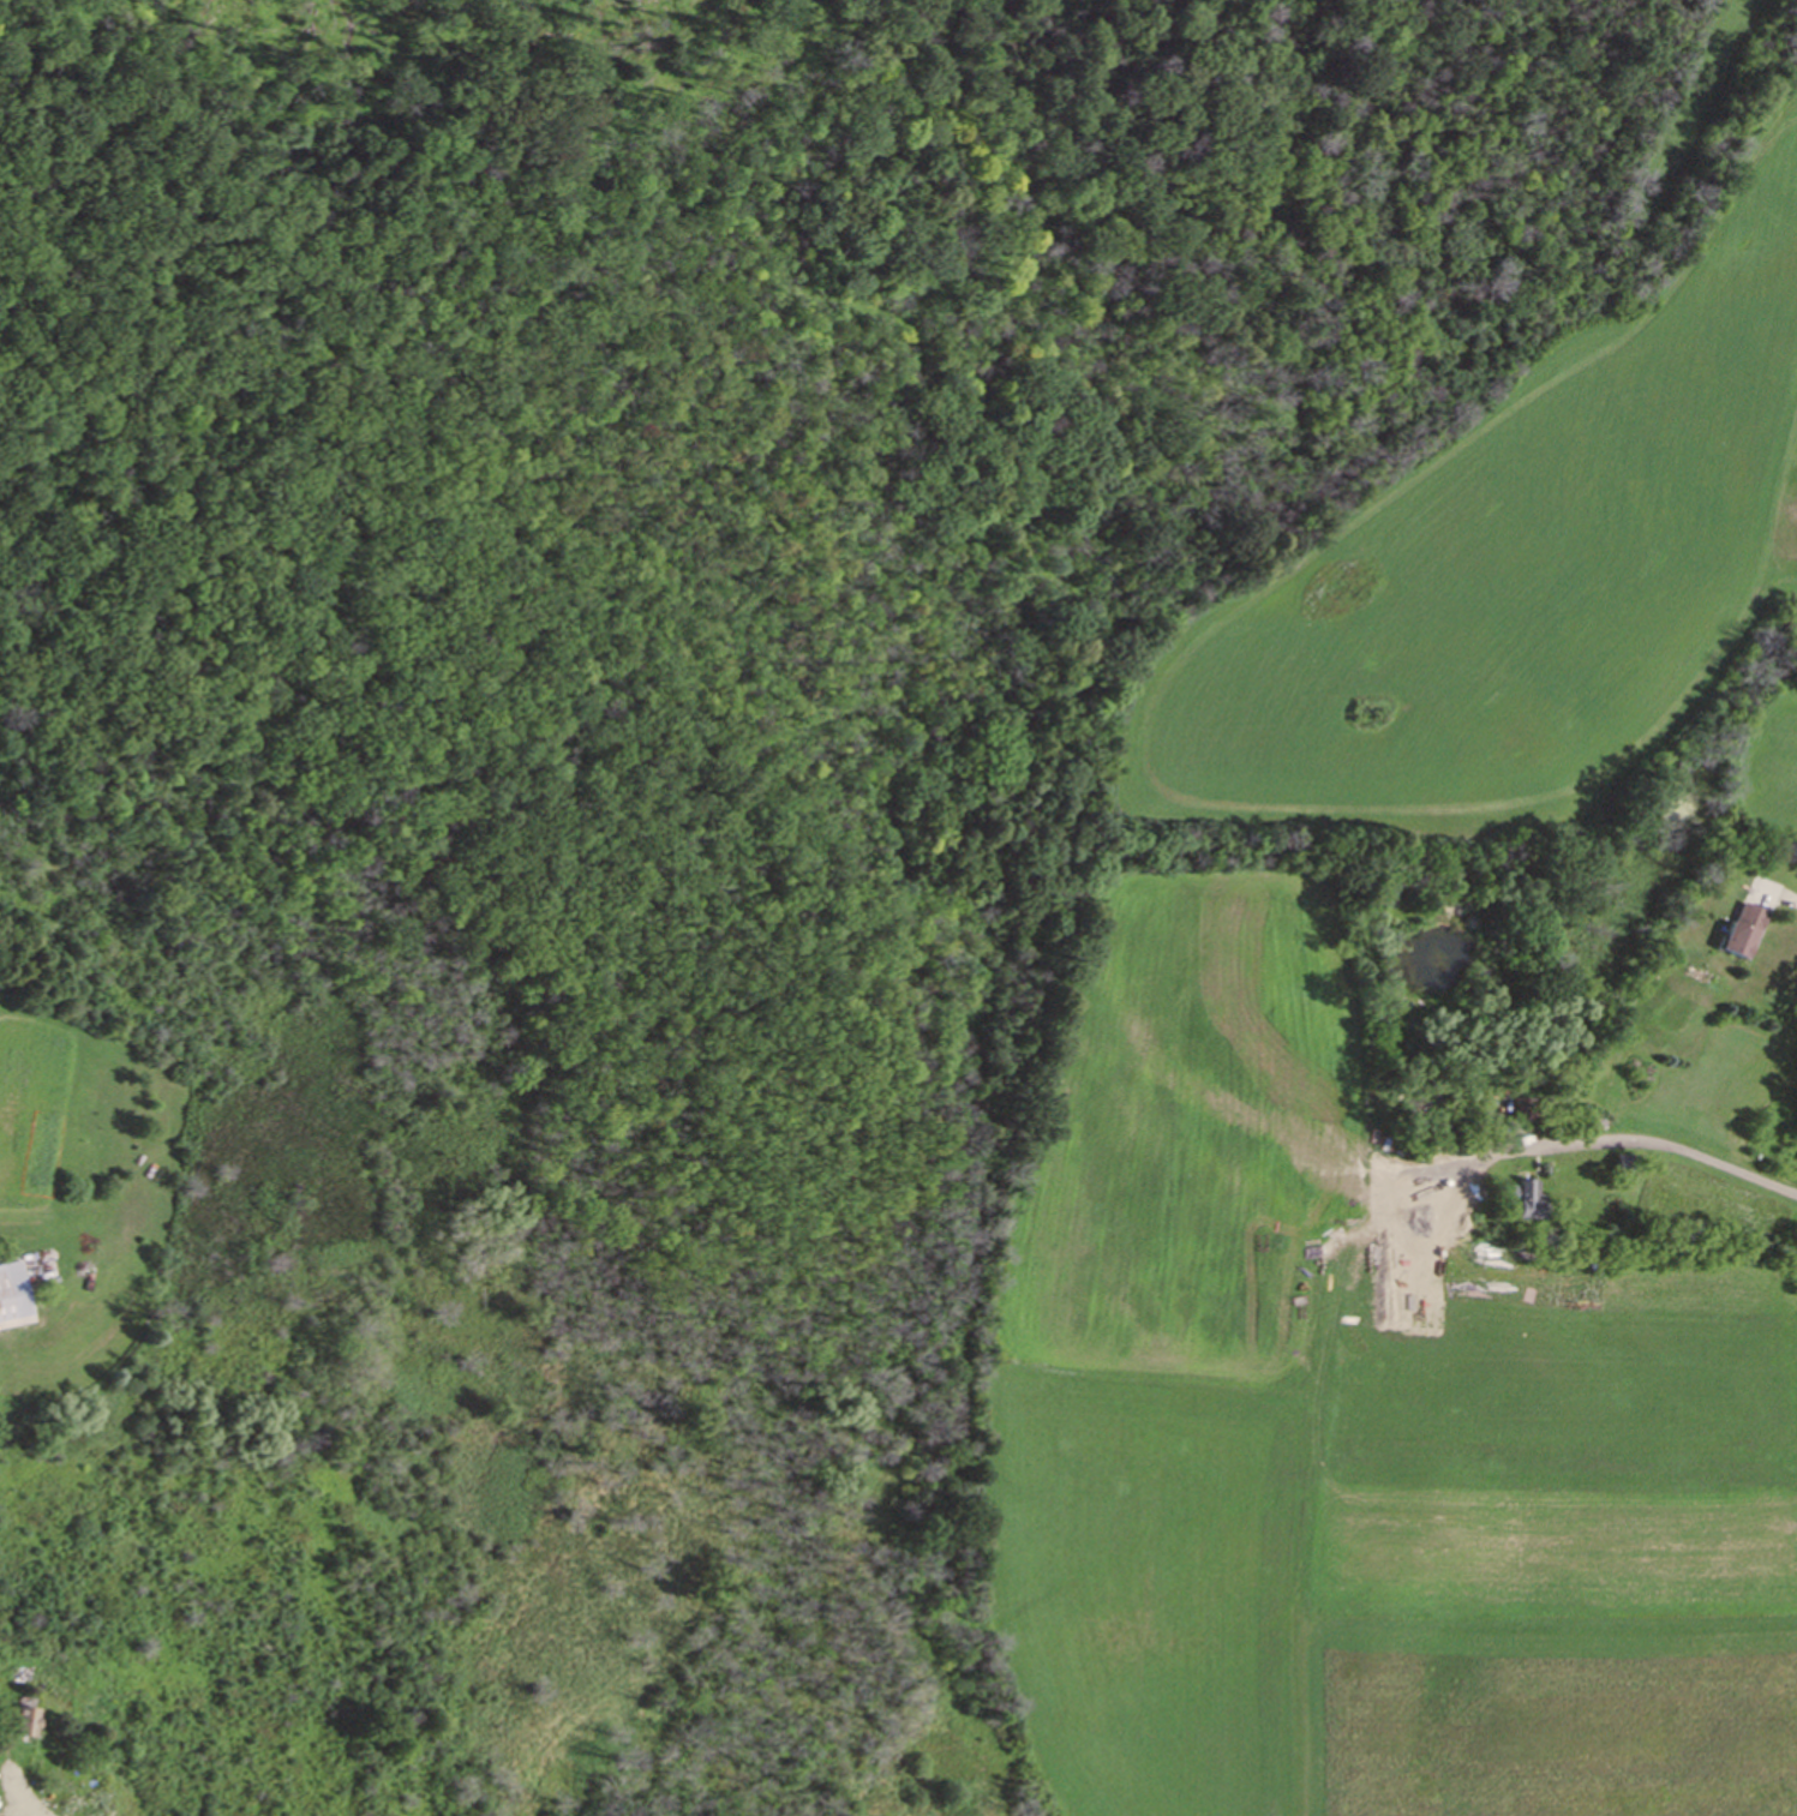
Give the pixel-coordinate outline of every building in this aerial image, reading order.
[(1711,953),(1739,964),(1759,914),(1731,902),(1711,953)] [(1508,1223),(1534,1223),(1534,1183),(1508,1183),(1508,1223)] [(9,1265),(0,1266),(0,1324),(19,1321),(9,1265)] [(28,1711),(0,1711),(0,1740),(28,1740),(28,1711)]
